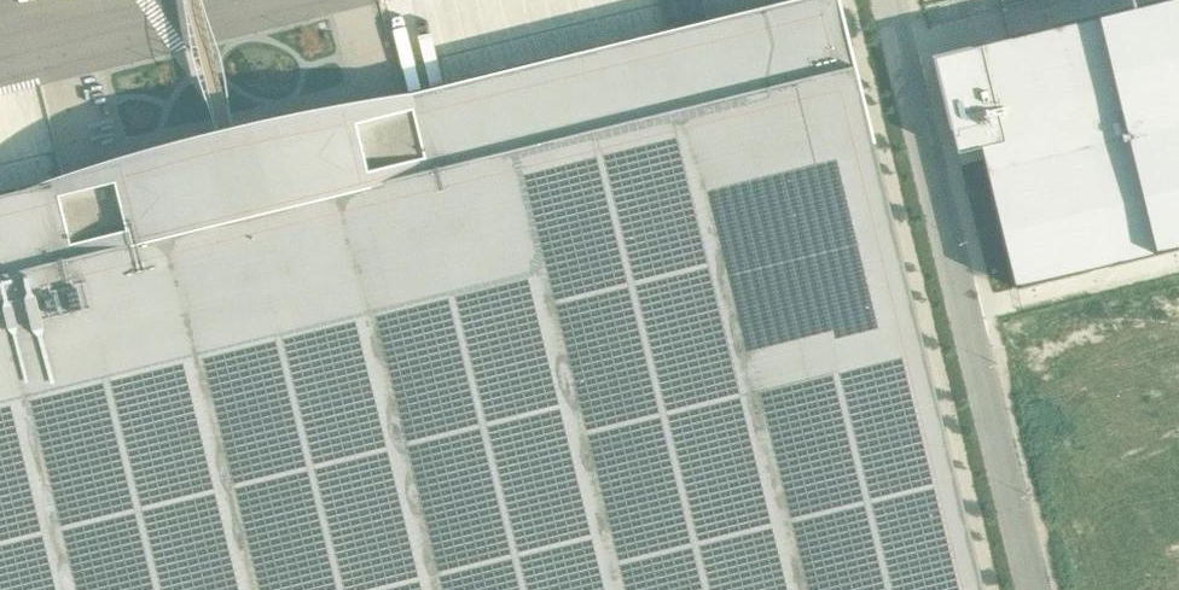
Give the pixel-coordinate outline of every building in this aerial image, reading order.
[(0,194),(0,589),(984,589),(839,0),(784,0),(229,137),(0,194)] [(935,55),(958,153),(982,147),(1016,287),(1178,247),(1178,0),(1163,0),(981,44),(975,46),(935,55)]
